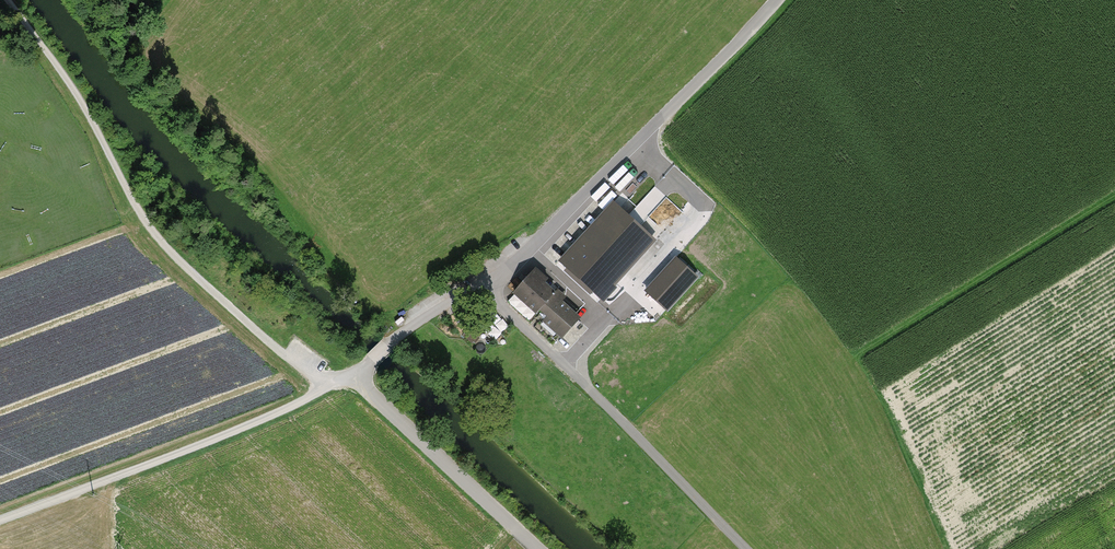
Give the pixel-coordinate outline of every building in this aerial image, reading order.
[(710,216),(725,210),(719,196),(704,202),(710,216)] [(649,236),(610,202),(558,260),(596,294),(649,236)] [(676,257),(645,291),(667,311),(698,278),(676,257)] [(534,270),(512,295),(534,314),(538,310),(546,317),(538,326),(558,342),(579,317),(561,301),(564,296),(534,270)]
